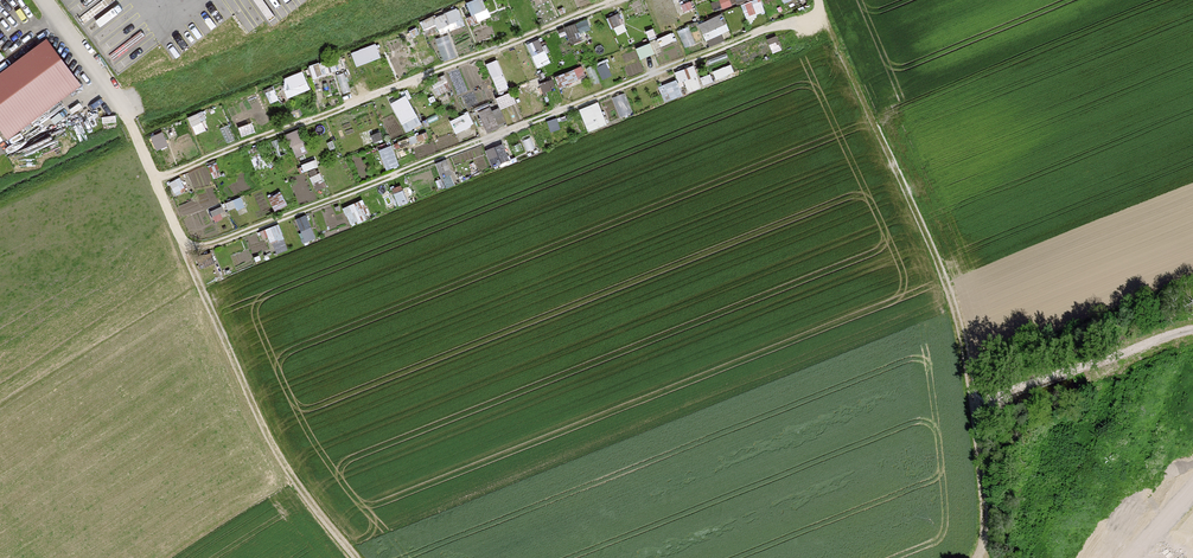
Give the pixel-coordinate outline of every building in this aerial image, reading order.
[(46,40),(0,74),(0,128),(7,137),(79,84),(46,40)]
